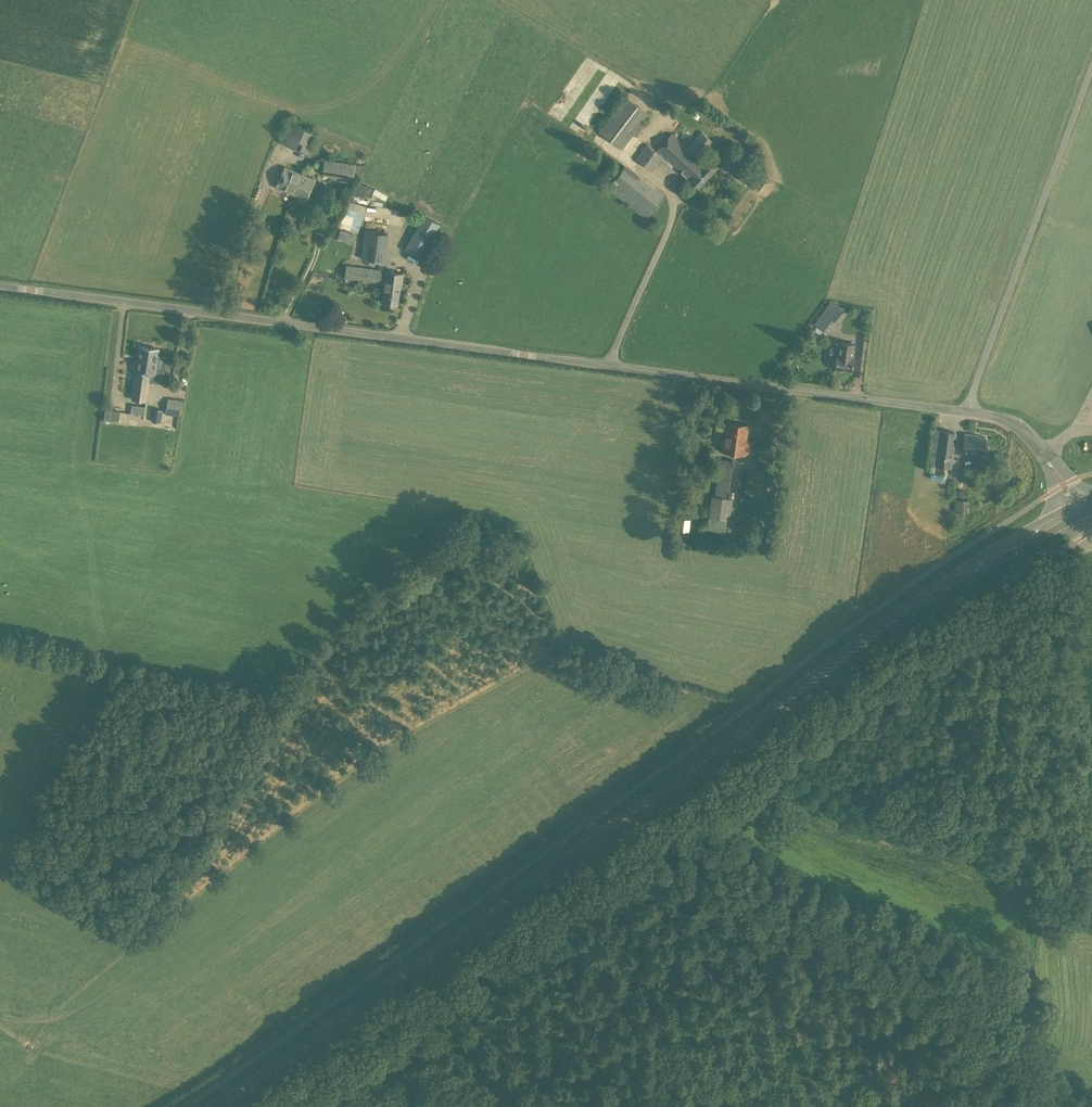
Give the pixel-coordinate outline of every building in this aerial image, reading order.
[(625,96),(599,131),(622,149),(649,114),(625,96)] [(312,132),(297,125),(292,123),(284,144),(306,153),(315,133),(312,132)] [(683,174),(689,180),(690,179),(698,186),(712,172),(705,165),(706,164),(699,157),(713,142),(701,131),(686,146),(672,133),(660,146),(657,149),(683,174)] [(646,145),(635,158),(651,171),(662,156),(646,145)] [(355,164),(324,160),(322,174),(353,179),(355,164)] [(625,164),(607,188),(646,219),(665,195),(625,164)] [(276,186),(292,193),(300,174),(285,167),(276,186)] [(315,180),(300,174),(292,193),(306,199),(315,180)] [(358,231),(364,213),(347,207),(345,207),(339,225),(358,231)] [(421,258),(436,232),(432,229),(435,222),(425,216),(421,223),(419,222),(405,249),(421,258)] [(353,243),(355,235),(339,230),(336,238),(353,243)] [(361,259),(385,262),(389,233),(364,231),(361,259)] [(382,270),(346,265),(344,277),(380,282),(382,270)] [(401,287),(403,274),(385,271),(383,284),(385,285),(383,302),(397,304),(400,287),(401,287)] [(826,333),(845,308),(830,301),(814,323),(816,325),(826,333)] [(839,342),(839,347),(833,346),(830,348),(829,354),(832,356),(836,356),(834,368),(852,370),(853,357),(854,357),(855,343),(839,342)] [(134,371),(131,399),(147,401),(150,374),(155,374),(156,370),(164,371),(166,357),(158,356),(159,348),(139,346),(137,361),(135,360),(134,361),(133,366),(134,368),(136,368),(135,372),(134,371)] [(179,411),(180,400),(168,398),(166,409),(179,411)] [(135,403),(133,411),(146,414),(148,406),(135,403)] [(120,410),(105,408),(104,421),(119,423),(120,410)] [(153,409),(151,421),(160,422),(162,410),(153,409)] [(724,451),(743,453),(747,425),(727,423),(724,451)] [(951,467),(956,432),(939,431),(934,430),(929,464),(951,467)] [(983,454),(985,439),(973,438),(974,436),(965,435),(962,451),(983,454)] [(732,461),(719,460),(714,495),(712,516),(729,517),(731,506),(726,505),(732,461)] [(954,499),(953,512),(968,513),(969,500),(954,499)] [(687,533),(689,518),(678,517),(676,532),(687,533)]
